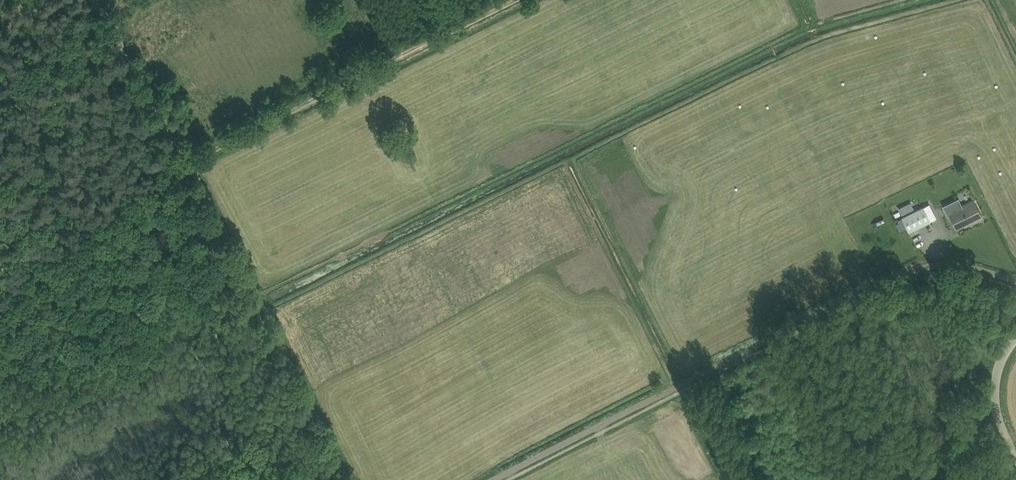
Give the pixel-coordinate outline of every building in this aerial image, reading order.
[(951,215),(957,228),(970,222),(970,223),(983,217),(974,199),(962,205),(959,199),(944,206),(944,205),(943,205),(948,216),(951,215)] [(911,202),(899,208),(903,215),(915,209),(911,202)] [(903,218),(910,232),(931,221),(924,207),(903,218)]
